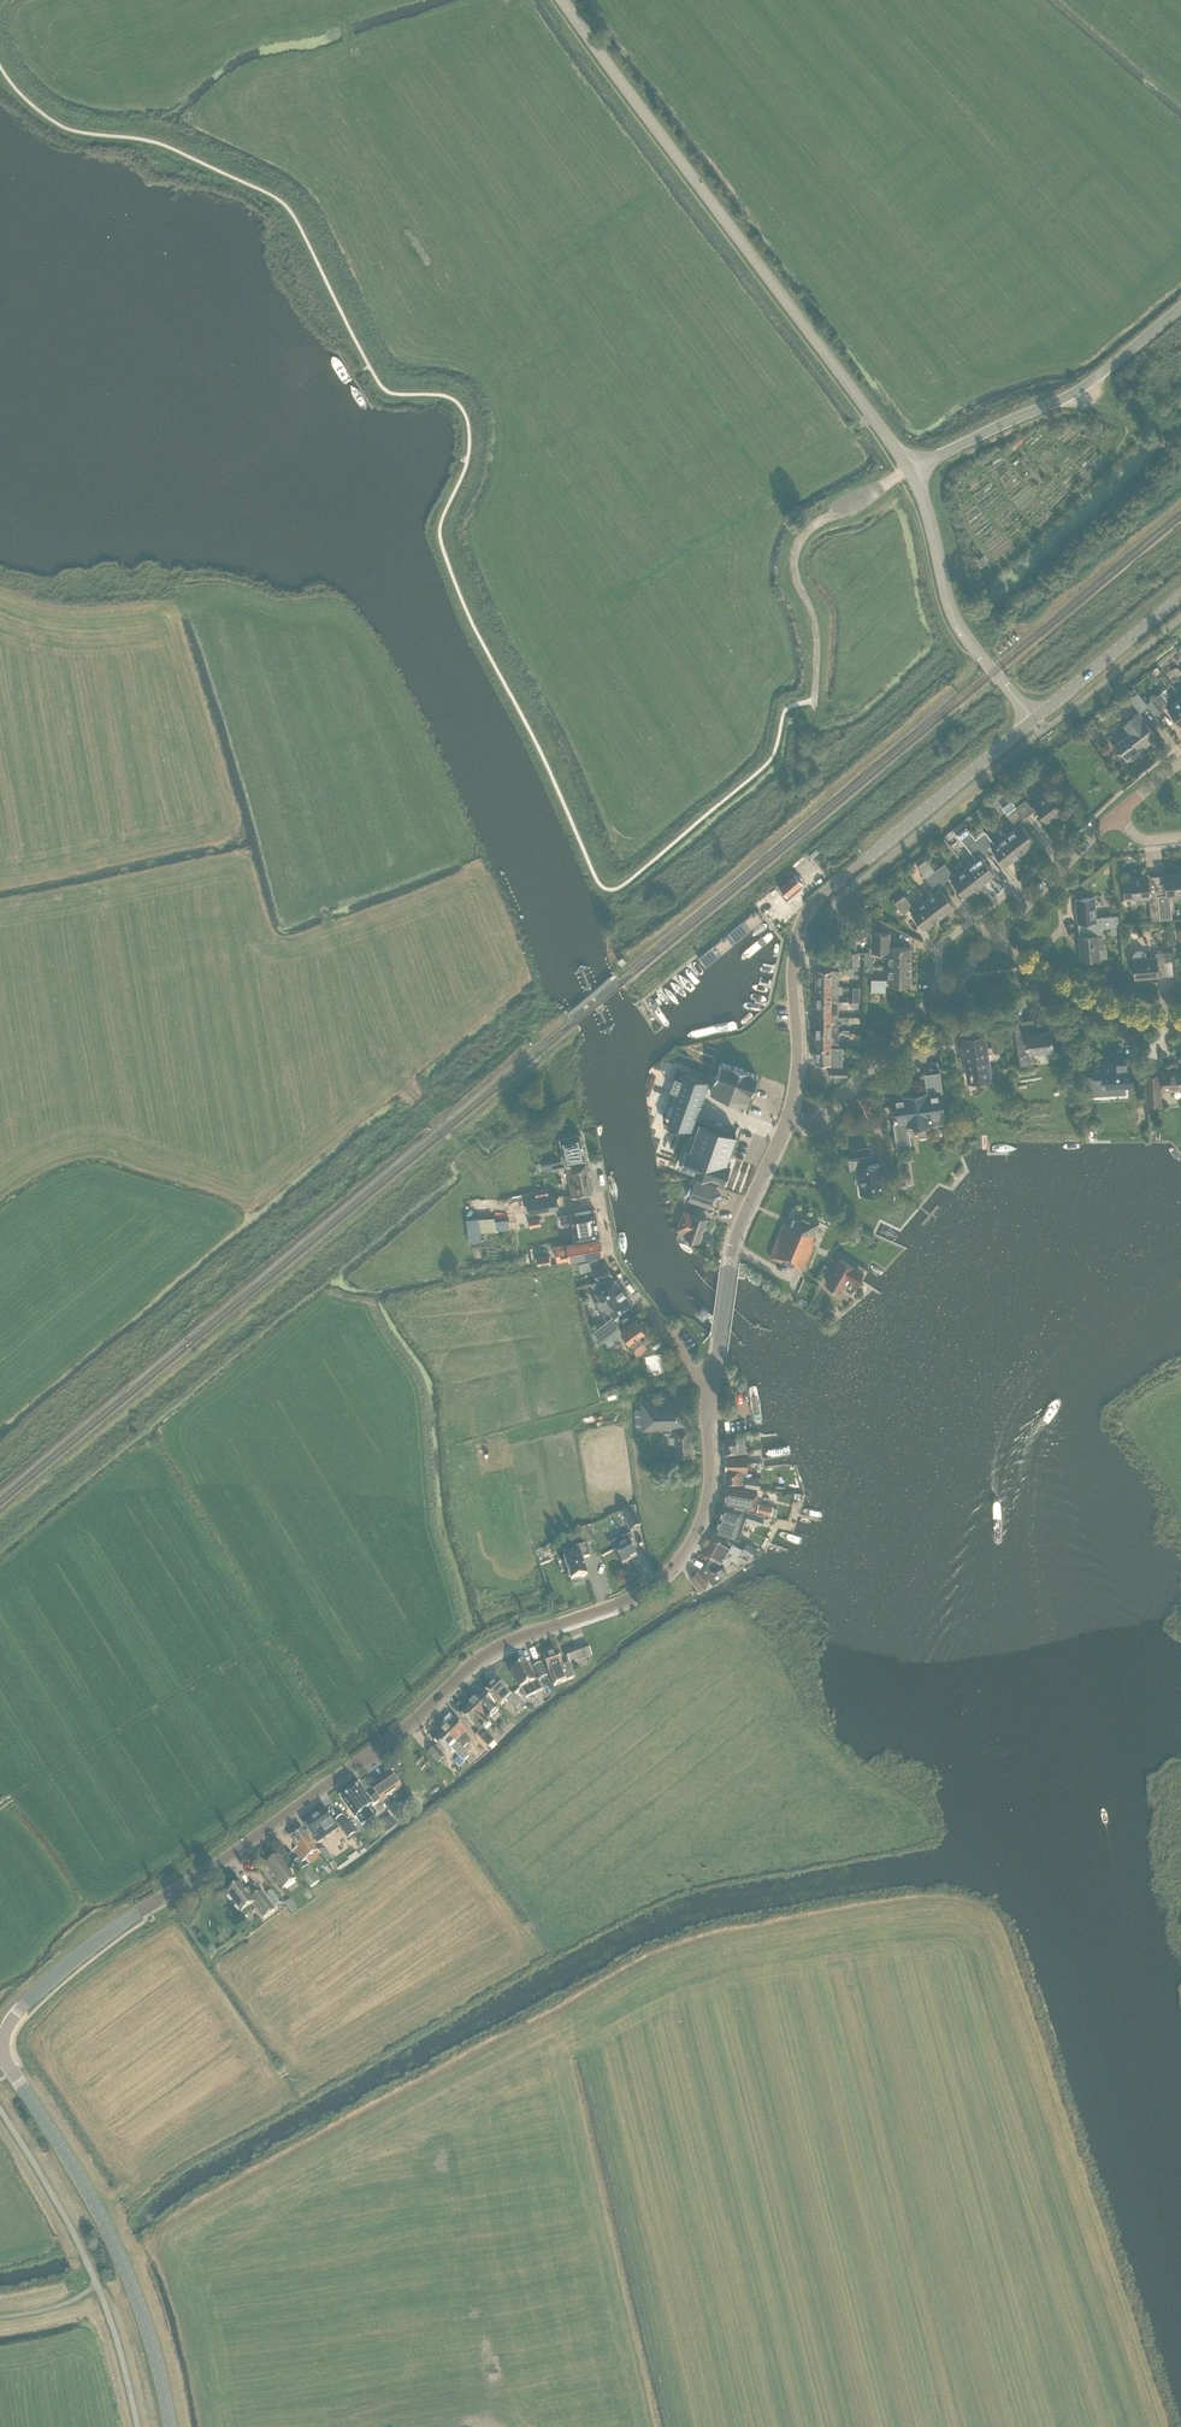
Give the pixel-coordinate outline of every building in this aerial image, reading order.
[(1148,705),(1146,703),(1137,692),(1129,698),(1140,712),(1148,705)] [(1160,692),(1146,703),(1148,705),(1155,714),(1165,706),(1180,726),(1180,725),(1180,697),(1171,705),(1160,692)] [(1115,744),(1127,758),(1156,735),(1138,713),(1125,723),(1131,731),(1115,744)] [(1025,798),(1016,806),(1024,817),(1036,808),(1047,821),(1062,810),(1048,792),(1031,806),(1025,798)] [(1016,806),(1014,807),(1010,801),(1002,808),(1006,813),(1017,827),(1006,835),(1020,853),(1034,841),(1019,821),(1024,817),(1016,806)] [(984,830),(975,838),(984,849),(989,845),(1005,864),(1020,853),(1006,835),(995,844),(984,830)] [(978,854),(984,849),(975,838),(966,845),(977,859),(966,867),(979,885),(994,873),(978,854)] [(916,865),(936,890),(925,899),(939,917),(954,905),(938,885),(944,881),(935,870),(926,858),(916,865)] [(965,896),(979,885),(966,867),(955,876),(944,862),(935,870),(944,881),(949,876),(965,896)] [(1166,896),(1180,895),(1180,871),(1163,872),(1165,884),(1156,885),(1158,907),(1167,906),(1166,896)] [(779,886),(787,896),(803,882),(794,872),(779,886)] [(1158,907),(1156,885),(1148,886),(1147,874),(1122,876),(1124,900),(1135,899),(1135,901),(1148,899),(1150,920),(1160,919),(1158,907)] [(911,911),(924,928),(939,917),(925,899),(914,908),(904,894),(894,902),(903,913),(909,908),(911,911)] [(1078,921),(1078,929),(1101,927),(1118,925),(1117,915),(1096,916),(1094,897),(1075,898),(1077,921),(1078,921)] [(1097,935),(1101,934),(1101,927),(1078,929),(1079,936),(1078,936),(1080,959),(1099,958),(1097,935)] [(911,965),(911,947),(889,946),(890,932),(872,932),(872,951),(889,951),(888,965),(911,965)] [(1171,960),(1171,951),(1155,952),(1156,957),(1146,958),(1145,953),(1141,949),(1135,950),(1132,953),(1134,978),(1158,976),(1158,975),(1165,975),(1164,960),(1171,960)] [(858,965),(858,951),(846,951),(846,965),(858,965)] [(831,962),(843,963),(843,952),(832,952),(831,962)] [(910,984),(911,965),(888,965),(888,979),(871,979),(871,991),(885,991),(885,984),(910,984)] [(831,970),(816,969),(816,985),(839,985),(839,970),(831,970)] [(838,1001),(839,985),(816,985),(816,1000),(838,1001)] [(816,1015),(838,1016),(838,1001),(816,1000),(816,1015)] [(838,1031),(838,1016),(816,1015),(815,1031),(838,1031)] [(1032,1064),(1030,1051),(1053,1048),(1050,1030),(1030,1032),(1028,1019),(1016,1020),(1017,1031),(1018,1031),(1020,1044),(1017,1045),(1020,1065),(1032,1064)] [(838,1046),(838,1031),(815,1031),(815,1046),(838,1046)] [(971,1080),(990,1077),(984,1035),(983,1035),(983,1038),(972,1039),(972,1041),(970,1041),(969,1037),(957,1039),(959,1051),(967,1050),(971,1080)] [(1001,1035),(990,1036),(992,1052),(1003,1050),(1001,1035)] [(864,1038),(857,1050),(868,1054),(872,1045),(864,1038)] [(838,1046),(815,1046),(815,1062),(830,1062),(829,1075),(834,1075),(839,1075),(841,1075),(846,1075),(847,1066),(842,1065),(842,1046),(838,1046)] [(1132,1083),(1130,1058),(1113,1059),(1113,1062),(1102,1063),(1102,1059),(1101,1059),(1101,1063),(1092,1064),(1093,1078),(1085,1078),(1086,1093),(1123,1091),(1123,1083),(1132,1083)] [(732,1065),(731,1066),(720,1062),(711,1089),(747,1101),(756,1075),(744,1071),(744,1070),(732,1065)] [(677,1069),(668,1093),(697,1103),(705,1080),(677,1069)] [(1161,1071),(1162,1089),(1180,1088),(1180,1070),(1161,1071)] [(924,1076),(927,1093),(891,1098),(894,1122),(892,1122),(896,1146),(909,1144),(907,1128),(932,1125),(932,1124),(943,1123),(942,1116),(943,1116),(939,1092),(942,1091),(940,1071),(939,1071),(939,1074),(924,1076)] [(1147,1103),(1160,1103),(1158,1074),(1145,1075),(1147,1103)] [(668,1093),(660,1117),(689,1127),(697,1103),(668,1093)] [(700,1120),(699,1120),(689,1148),(685,1147),(679,1164),(695,1169),(694,1170),(707,1175),(708,1174),(723,1179),(729,1162),(725,1161),(735,1133),(734,1132),(733,1134),(700,1122),(700,1120)] [(542,1163),(543,1169),(553,1168),(566,1165),(565,1163),(585,1159),(581,1134),(560,1137),(564,1159),(552,1162),(542,1163)] [(857,1167),(861,1193),(882,1190),(879,1163),(867,1165),(866,1157),(870,1156),(868,1147),(852,1149),(853,1158),(842,1159),(843,1169),(857,1167)] [(829,1162),(830,1174),(840,1172),(839,1161),(829,1162)] [(566,1165),(572,1197),(592,1193),(586,1162),(566,1165)] [(689,1199),(711,1206),(718,1187),(691,1177),(689,1184),(694,1186),(689,1199)] [(546,1187),(535,1189),(536,1197),(548,1195),(546,1187)] [(528,1213),(544,1210),(557,1208),(555,1195),(534,1198),(526,1200),(528,1213)] [(580,1238),(580,1239),(599,1235),(595,1209),(575,1213),(570,1214),(575,1239),(580,1238)] [(685,1236),(698,1241),(706,1218),(683,1210),(677,1229),(679,1229),(677,1235),(684,1237),(685,1236)] [(815,1240),(812,1238),(819,1221),(794,1211),(788,1224),(783,1222),(769,1256),(793,1266),(794,1264),(804,1268),(815,1240)] [(478,1217),(466,1218),(468,1232),(469,1241),(469,1242),(481,1240),(480,1231),(510,1228),(509,1218),(494,1219),(494,1216),(479,1218),(478,1218),(478,1217)] [(540,1225),(539,1218),(528,1219),(530,1227),(540,1225)] [(550,1223),(528,1228),(530,1235),(551,1231),(550,1223)] [(555,1246),(557,1259),(569,1258),(602,1252),(600,1238),(567,1244),(555,1246)] [(539,1256),(538,1251),(528,1253),(530,1263),(530,1266),(538,1265),(538,1264),(550,1262),(548,1254),(539,1256)] [(600,1262),(597,1258),(578,1263),(581,1271),(593,1268),(599,1279),(612,1275),(604,1261),(600,1262)] [(839,1291),(847,1277),(856,1283),(863,1271),(839,1258),(831,1271),(832,1275),(827,1284),(839,1291)] [(827,1266),(823,1264),(817,1277),(821,1278),(827,1266)] [(604,1278),(590,1282),(595,1289),(594,1290),(599,1297),(593,1301),(602,1314),(609,1309),(614,1316),(618,1313),(632,1303),(613,1277),(612,1277),(611,1276),(604,1278)] [(696,1312),(702,1317),(708,1311),(702,1305),(696,1312)] [(815,1314),(815,1315),(821,1318),(824,1312),(818,1309),(815,1314)] [(610,1317),(593,1330),(596,1343),(618,1327),(610,1317)] [(620,1337),(621,1335),(623,1333),(630,1342),(628,1343),(633,1349),(643,1342),(638,1336),(646,1330),(636,1318),(621,1329),(619,1327),(609,1335),(614,1341),(620,1337)] [(637,1433),(659,1431),(671,1431),(670,1427),(688,1426),(686,1397),(681,1398),(680,1390),(670,1390),(670,1393),(640,1395),(641,1408),(635,1409),(637,1433)] [(675,1443),(675,1444),(690,1443),(689,1428),(674,1429),(674,1436),(667,1436),(668,1443),(675,1443)] [(745,1431),(746,1438),(755,1437),(754,1430),(745,1431)] [(722,1439),(724,1453),(745,1450),(743,1436),(722,1439)] [(692,1457),(690,1443),(675,1444),(676,1459),(692,1457)] [(747,1456),(725,1456),(725,1483),(739,1483),(745,1483),(745,1485),(759,1487),(760,1478),(751,1476),(751,1473),(747,1473),(747,1469),(747,1456)] [(757,1492),(726,1486),(723,1503),(754,1509),(757,1492)] [(772,1505),(758,1502),(756,1512),(770,1515),(772,1505)] [(751,1517),(759,1520),(761,1513),(734,1507),(723,1504),(715,1530),(726,1534),(738,1538),(744,1518),(750,1520),(751,1517)] [(621,1514),(631,1532),(640,1527),(631,1509),(623,1513),(621,1514)] [(727,1550),(738,1556),(742,1549),(731,1542),(714,1532),(703,1552),(720,1562),(727,1550)] [(630,1543),(633,1541),(630,1535),(623,1539),(622,1538),(611,1544),(614,1550),(614,1551),(622,1565),(637,1557),(630,1543)] [(756,1548),(746,1541),(742,1548),(752,1555),(756,1548)] [(587,1576),(582,1559),(590,1557),(586,1545),(572,1549),(575,1557),(565,1560),(571,1581),(587,1576)] [(703,1568),(701,1570),(713,1583),(727,1574),(721,1566),(713,1571),(712,1571),(706,1562),(703,1568)] [(708,1583),(697,1569),(689,1577),(699,1590),(708,1583)] [(575,1662),(591,1656),(587,1645),(566,1653),(569,1660),(573,1658),(575,1662)] [(557,1653),(543,1658),(554,1687),(575,1679),(569,1665),(562,1667),(557,1653)] [(526,1664),(511,1671),(520,1690),(521,1689),(526,1699),(543,1691),(538,1680),(535,1682),(526,1664)] [(533,1667),(540,1680),(547,1677),(541,1664),(533,1667)] [(511,1696),(496,1681),(486,1691),(488,1693),(501,1706),(506,1701),(515,1710),(522,1703),(513,1694),(511,1696)] [(488,1720),(498,1710),(498,1709),(501,1706),(488,1693),(485,1696),(483,1694),(472,1704),(488,1720)] [(472,1727),(475,1724),(481,1731),(490,1723),(488,1720),(472,1704),(461,1715),(472,1727)] [(471,1741),(464,1734),(466,1733),(455,1721),(444,1731),(463,1750),(471,1741)] [(469,1757),(462,1750),(463,1750),(444,1731),(434,1742),(446,1753),(450,1749),(464,1762),(469,1757)] [(481,1731),(476,1736),(488,1748),(493,1743),(481,1731)] [(476,1736),(471,1741),(483,1753),(487,1749),(488,1748),(476,1736)] [(428,1754),(439,1764),(446,1757),(435,1747),(428,1754)] [(359,1785),(340,1798),(355,1819),(373,1807),(372,1806),(380,1801),(381,1802),(401,1788),(393,1776),(372,1790),(376,1796),(369,1801),(366,1797),(367,1796),(359,1785)] [(338,1829),(326,1811),(314,1819),(322,1830),(320,1832),(324,1839),(338,1829)] [(336,1820),(349,1838),(355,1834),(342,1816),(336,1820)] [(317,1844),(324,1839),(320,1832),(322,1830),(314,1819),(305,1826),(317,1844)] [(289,1836),(297,1848),(294,1851),(302,1862),(317,1851),(301,1828),(289,1836)] [(326,1851),(321,1855),(327,1863),(332,1859),(326,1851)] [(266,1866),(283,1890),(296,1880),(279,1857),(266,1866)] [(306,1868),(299,1859),(293,1864),(310,1889),(319,1883),(308,1867),(306,1868)] [(262,1919),(266,1916),(274,1910),(262,1893),(251,1900),(240,1885),(227,1894),(241,1914),(249,1908),(253,1913),(256,1911),(262,1919)] [(294,1904),(291,1899),(287,1902),(284,1903),(291,1913),(297,1909),(294,1904)]
